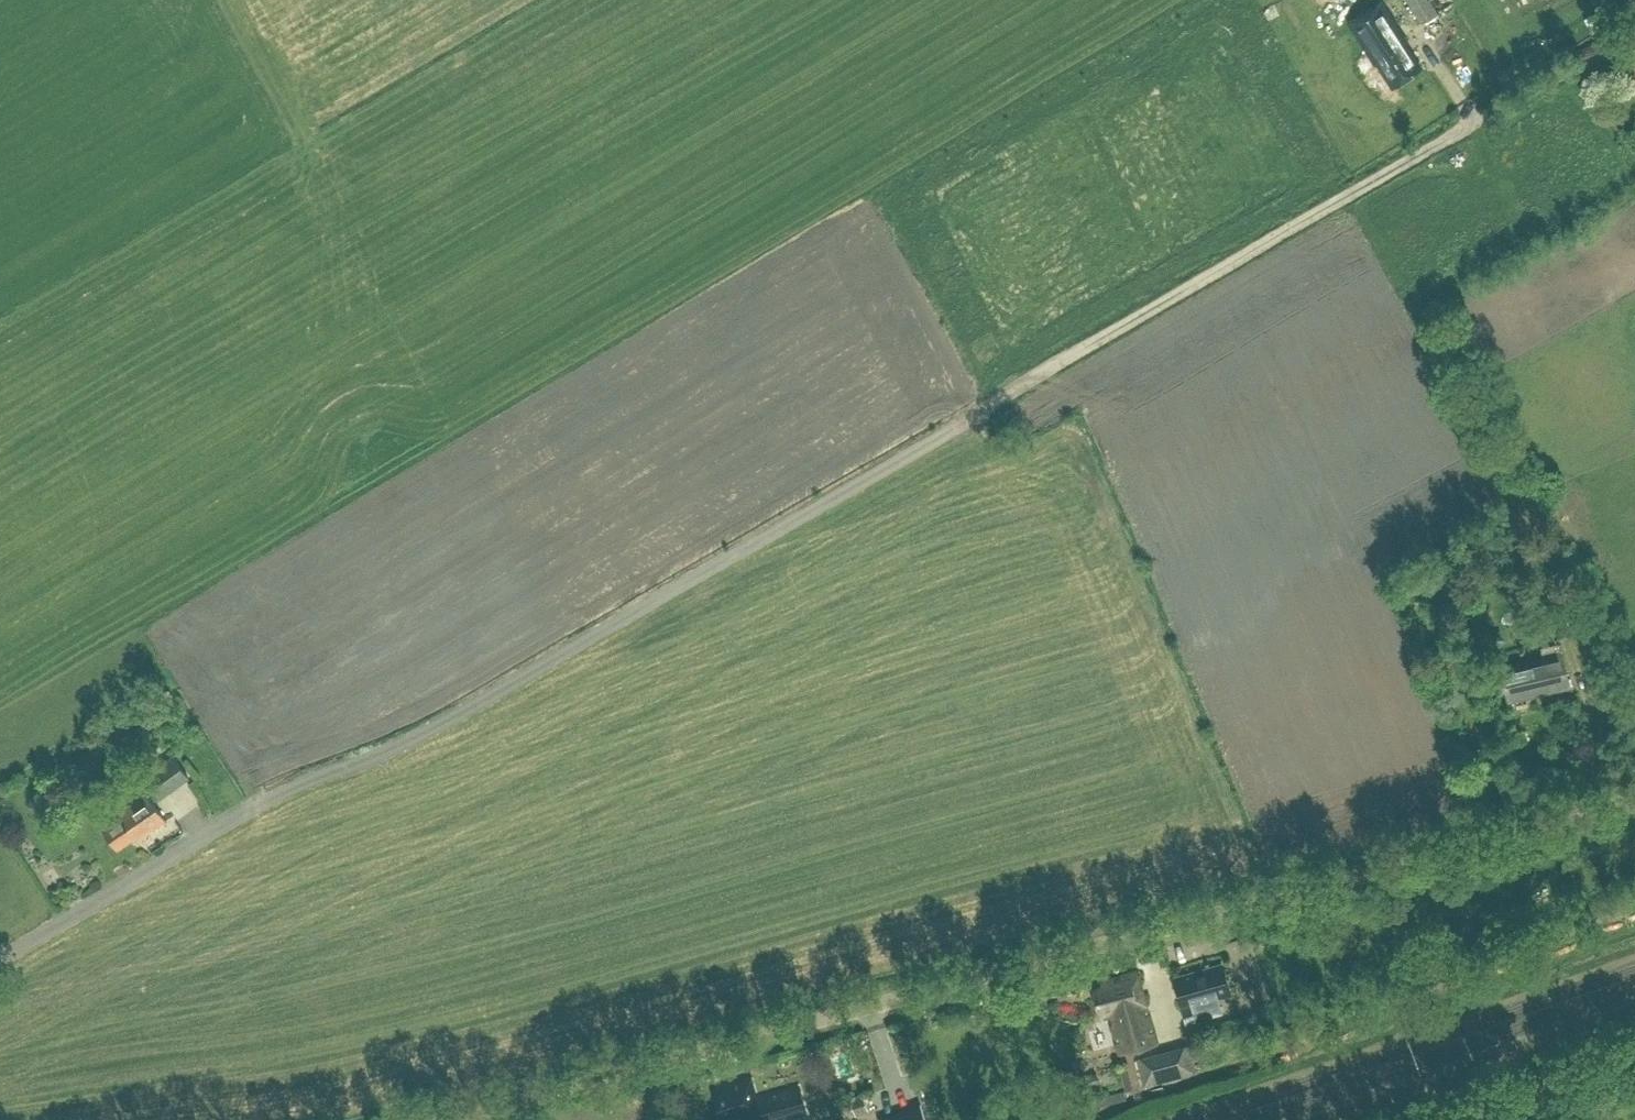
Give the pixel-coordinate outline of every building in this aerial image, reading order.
[(1421,22),(1438,13),(1430,0),(1408,0),(1421,22)] [(1393,86),(1422,68),(1406,43),(1408,42),(1392,18),(1360,39),(1376,63),(1377,62),(1393,86)] [(1509,699),(1569,685),(1561,653),(1557,642),(1540,646),(1543,657),(1501,667),(1509,699)] [(161,796),(189,777),(173,755),(146,775),(155,788),(148,793),(148,792),(101,825),(118,848),(135,836),(138,840),(167,820),(154,801),(161,796)] [(1218,998),(1231,994),(1222,962),(1174,975),(1183,1007),(1193,1005),(1198,1020),(1223,1013),(1218,998)] [(1103,986),(1094,989),(1102,1018),(1114,1015),(1114,1017),(1116,1016),(1118,1023),(1112,1025),(1120,1052),(1156,1043),(1146,1007),(1147,1007),(1137,971),(1101,981),(1103,986)] [(1188,1045),(1138,1059),(1145,1085),(1195,1071),(1188,1045)] [(1095,1096),(1108,1091),(1102,1076),(1089,1082),(1095,1096)] [(717,1094),(724,1119),(729,1119),(737,1118),(737,1119),(751,1116),(752,1119),(781,1119),(807,1113),(799,1086),(757,1098),(751,1078),(725,1085),(726,1091),(717,1094)]
